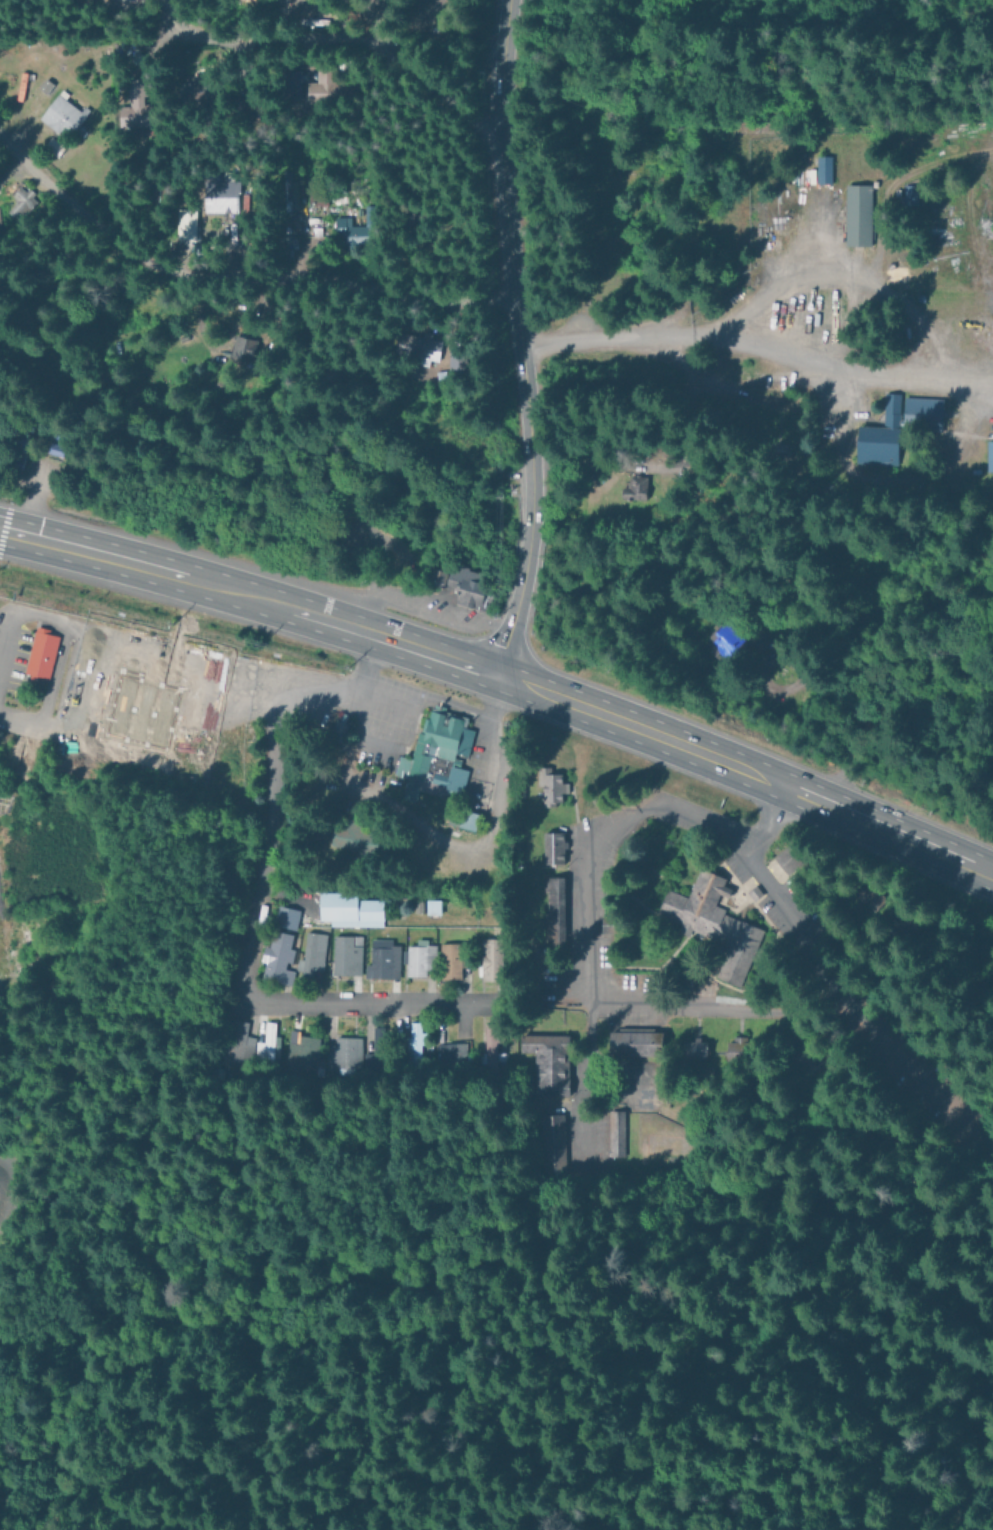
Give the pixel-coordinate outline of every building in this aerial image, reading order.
[(318,82),(309,82),(308,101),(343,102),(344,83),(337,83),(337,64),(318,63),(318,82)] [(149,80),(123,79),(122,126),(155,127),(155,106),(149,105),(149,80)] [(191,101),(213,101),(214,80),(192,79),(191,101)] [(40,121),(68,140),(77,127),(79,128),(89,113),(59,93),(40,121)] [(816,157),(817,184),(832,183),(831,156),(816,157)] [(204,213),(240,212),(239,181),(203,182),(204,213)] [(18,222),(38,201),(20,185),(10,196),(16,201),(6,211),(18,222)] [(872,185),(846,185),(845,246),(871,246),(872,185)] [(903,186),(904,205),(919,205),(918,185),(903,186)] [(336,217),(336,247),(375,247),(375,206),(365,206),(365,226),(351,226),(351,217),(336,217)] [(196,209),(176,209),(177,240),(196,240),(196,209)] [(250,366),(256,340),(234,335),(228,360),(250,366)] [(441,340),(404,335),(401,355),(429,359),(429,361),(439,362),(441,340)] [(448,372),(466,372),(466,351),(448,351),(448,372)] [(857,464),(899,466),(900,425),(942,427),(943,399),(902,397),(902,394),(885,394),(883,427),(859,426),(857,464)] [(66,448),(50,442),(46,452),(62,458),(66,448)] [(647,500),(647,477),(628,477),(628,487),(623,487),(622,499),(647,500)] [(718,638),(713,640),(721,658),(743,648),(731,622),(714,630),(718,638)] [(60,632),(34,626),(23,672),(48,678),(60,632)] [(179,688),(164,748),(105,733),(122,665),(142,670),(140,678),(179,688)] [(427,708),(421,729),(416,728),(409,755),(398,752),(392,775),(403,778),(397,800),(414,805),(418,791),(460,802),(469,768),(458,765),(459,760),(452,758),(454,750),(464,753),(472,720),(427,708)] [(551,768),(539,768),(539,787),(543,787),(543,805),(563,805),(563,794),(568,794),(568,783),(563,783),(563,774),(551,774),(551,768)] [(479,814),(451,807),(447,825),(475,832),(479,814)] [(544,865),(565,865),(565,833),(543,834),(544,865)] [(803,864),(788,846),(773,858),(788,876),(803,864)] [(564,948),(566,878),(545,878),(544,947),(564,948)] [(665,883),(653,914),(678,924),(675,931),(693,937),(708,899),(665,883)] [(385,900),(359,900),(359,893),(321,893),(320,921),(330,921),(330,927),(384,927),(385,900)] [(427,916),(441,915),(441,900),(426,901),(427,916)] [(274,926),(296,931),(300,911),(278,906),(274,926)] [(261,979),(290,986),(294,972),(288,970),(293,950),(289,949),(293,936),(273,931),(269,948),(264,947),(260,963),(265,964),(261,979)] [(326,934),(306,932),(303,960),(296,960),(295,972),(322,975),(326,934)] [(362,936),(334,936),(333,975),(361,976),(362,936)] [(400,946),(391,945),(391,940),(371,939),(370,965),(366,964),(365,978),(399,979),(400,946)] [(435,945),(427,945),(428,940),(416,939),(416,946),(407,946),(406,977),(425,978),(426,970),(435,970),(435,945)] [(503,940),(481,940),(482,982),(503,982),(503,940)] [(461,944),(440,944),(441,981),(462,980),(461,944)] [(246,1023),(227,1019),(219,1058),(247,1064),(253,1038),(244,1036),(246,1023)] [(251,1058),(276,1061),(279,1037),(274,1036),(275,1023),(264,1022),(262,1043),(253,1042),(251,1058)] [(408,1023),(408,1059),(422,1058),(422,1032),(420,1032),(420,1022),(408,1023)] [(484,1054),(495,1054),(495,1043),(500,1043),(501,1024),(484,1024),(484,1054)] [(383,1028),(372,1028),(373,1053),(362,1053),(362,1070),(384,1070),(383,1028)] [(610,1029),(610,1056),(663,1056),(662,1033),(655,1033),(655,1029),(610,1029)] [(570,1036),(521,1035),(521,1052),(533,1053),(533,1097),(569,1097),(570,1036)] [(283,1069),(321,1073),(322,1062),(337,1063),(336,1069),(359,1071),(362,1039),(336,1036),(335,1048),(318,1047),(319,1038),(299,1036),(298,1043),(285,1042),(283,1069)] [(749,1038),(727,1039),(727,1061),(749,1060),(749,1038)] [(706,1058),(707,1040),(694,1040),(693,1043),(686,1042),(685,1057),(706,1058)] [(465,1044),(435,1044),(435,1066),(465,1065),(465,1044)] [(624,1156),(625,1111),(609,1111),(608,1156),(624,1156)]
